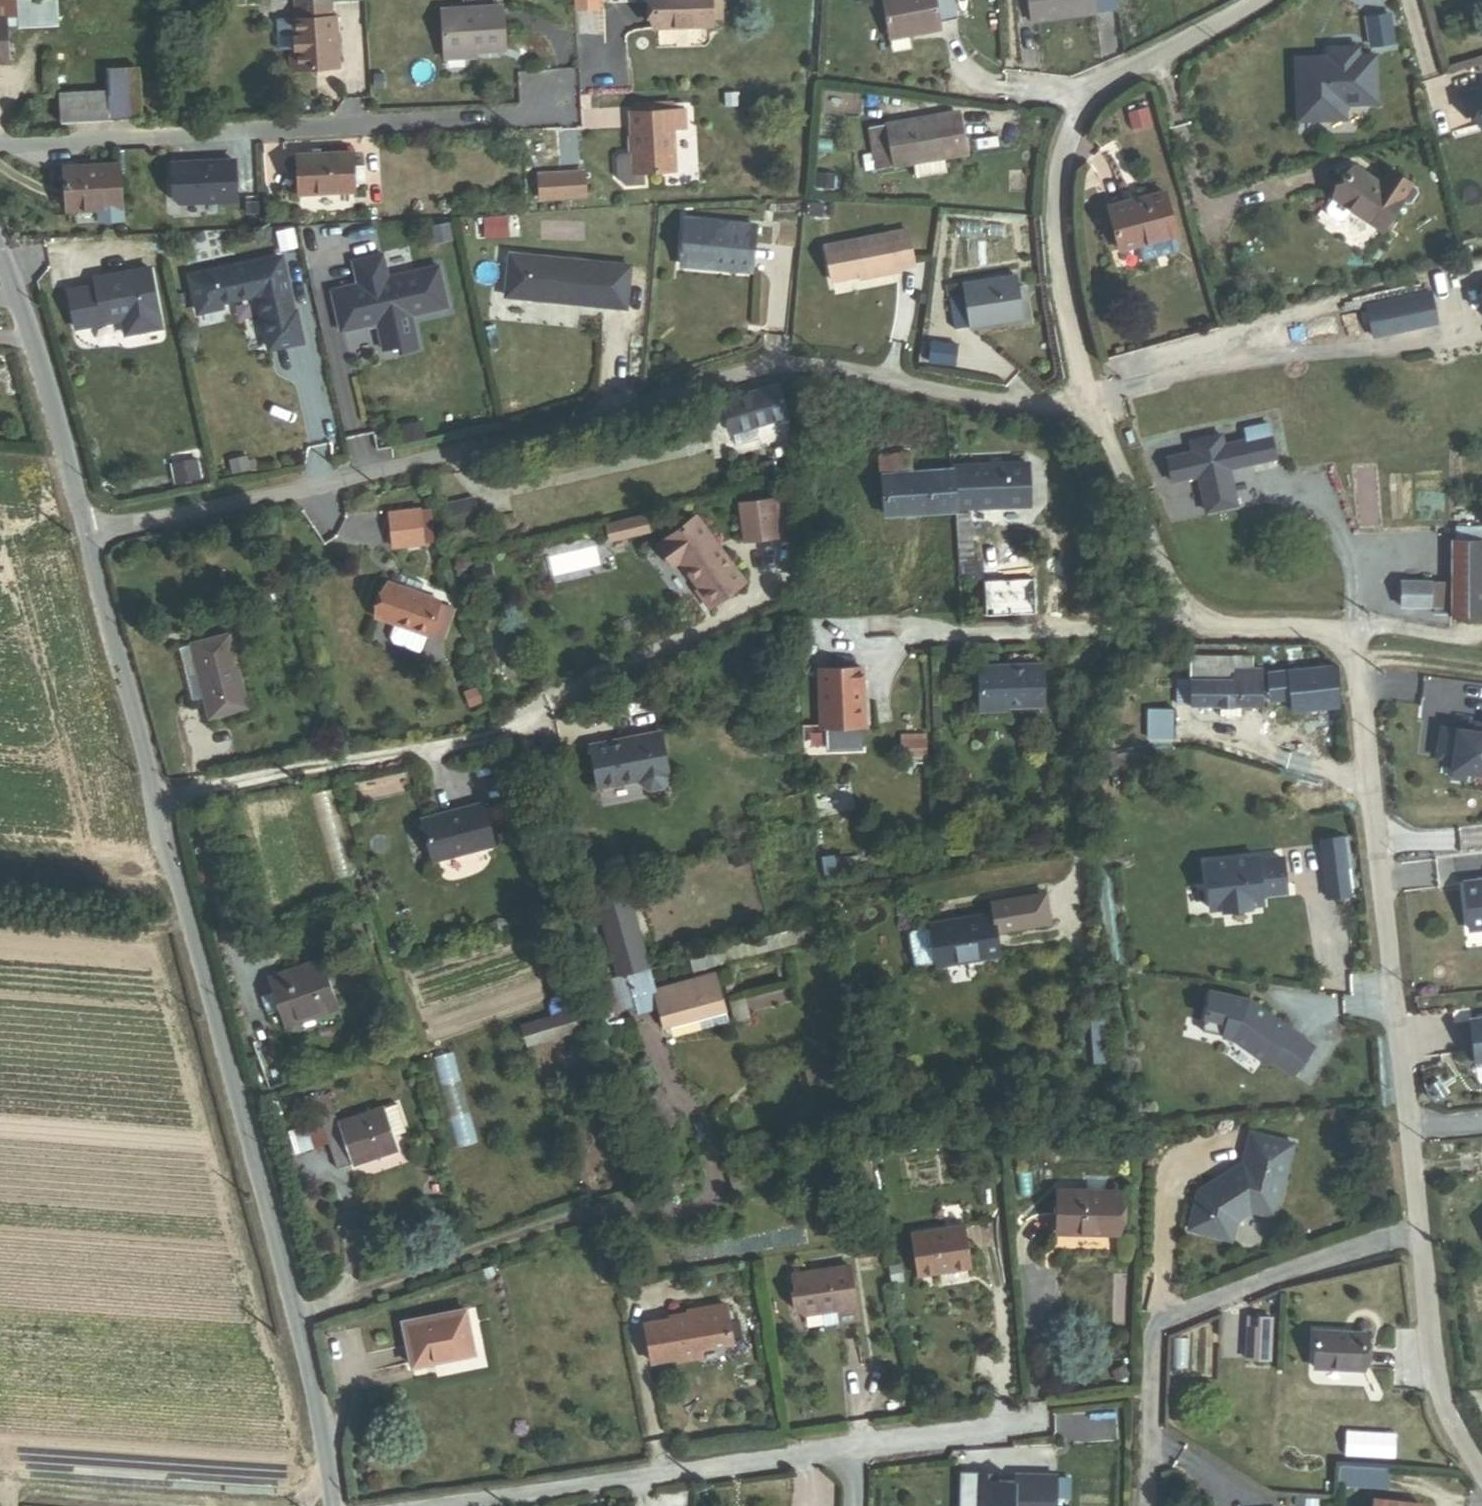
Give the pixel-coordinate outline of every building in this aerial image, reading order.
[(61,27),(60,0),(0,0),(0,19),(9,19),(9,30),(61,27)] [(727,0),(658,0),(659,26),(716,25),(716,19),(727,18),(727,0)] [(938,26),(955,23),(951,0),(882,0),(893,56),(910,53),(907,41),(940,35),(938,26)] [(1117,15),(1116,0),(1029,0),(1030,20),(1117,15)] [(289,75),(339,73),(337,22),(332,22),(332,4),(301,6),(297,6),(298,23),(293,23),(295,56),(288,56),(289,75)] [(444,54),(504,50),(501,6),(442,9),(444,54)] [(11,64),(9,30),(9,19),(0,19),(0,64),(11,64)] [(1359,48),(1323,49),(1323,58),(1291,58),(1294,126),(1346,123),(1346,109),(1378,108),(1376,56),(1359,56),(1359,48)] [(143,121),(140,70),(109,71),(110,92),(61,94),(62,125),(142,121),(143,121)] [(725,95),(725,105),(738,105),(737,94),(725,95)] [(638,105),(638,112),(671,110),(670,103),(638,105)] [(1130,110),(1134,127),(1154,122),(1150,105),(1130,110)] [(645,172),(675,171),(673,128),(685,128),(684,110),(671,110),(638,112),(629,112),(631,153),(618,154),(614,158),(615,178),(627,186),(646,185),(645,172)] [(946,172),(943,157),(964,153),(957,113),(888,126),(895,165),(912,162),(915,178),(946,172)] [(26,134),(40,133),(39,118),(26,119),(26,134)] [(304,193),(359,192),(359,184),(358,166),(358,157),(304,158),(304,193)] [(244,202),(241,162),(179,166),(180,200),(186,205),(244,202)] [(1380,227),(1409,181),(1390,169),(1380,183),(1353,165),(1332,196),(1333,197),(1327,205),(1329,212),(1338,218),(1345,216),(1350,208),(1380,227)] [(371,184),(370,166),(358,166),(359,184),(371,184)] [(94,209),(118,208),(116,168),(62,170),(64,210),(94,209)] [(582,196),(580,171),(559,173),(561,198),(582,196)] [(561,198),(559,173),(538,174),(538,177),(539,193),(539,199),(561,198)] [(1122,246),(1176,233),(1166,190),(1112,204),(1122,246)] [(806,213),(830,214),(831,198),(807,196),(806,213)] [(118,221),(118,208),(94,209),(94,222),(118,221)] [(689,267),(758,273),(761,229),(692,223),(689,267)] [(909,271),(905,233),(823,243),(827,280),(855,276),(855,280),(894,275),(894,272),(909,271)] [(385,256),(356,263),(361,287),(334,292),(343,333),(380,325),(386,352),(401,349),(403,355),(421,351),(414,317),(450,309),(441,269),(391,280),(385,256)] [(515,258),(511,300),(630,311),(636,270),(515,258)] [(284,259),(194,279),(201,313),(224,308),(222,303),(255,296),(261,300),(272,350),(304,343),(298,314),(296,314),(291,291),(287,292),(284,278),(287,277),(284,259)] [(71,291),(78,328),(125,320),(128,335),(163,328),(152,269),(131,273),(131,275),(123,277),(123,275),(97,279),(98,286),(71,291)] [(952,330),(1018,322),(1013,280),(948,288),(952,330)] [(1439,323),(1431,294),(1368,312),(1377,341),(1439,323)] [(954,365),(956,345),(931,342),(928,362),(954,365)] [(756,427),(787,418),(777,384),(722,400),(732,433),(735,432),(739,446),(759,440),(756,427)] [(1188,453),(1162,459),(1168,487),(1195,482),(1202,518),(1237,511),(1229,473),(1276,463),(1268,425),(1242,430),(1245,443),(1223,447),(1221,436),(1186,443),(1188,453)] [(1130,432),(1124,435),(1128,445),(1134,443),(1130,432)] [(961,470),(961,502),(1037,502),(1037,461),(961,461),(961,470)] [(897,503),(961,504),(961,502),(961,470),(897,470),(897,503)] [(450,530),(479,523),(473,498),(445,505),(450,530)] [(774,503),(742,507),(747,545),(779,541),(774,503)] [(393,547),(423,543),(422,534),(432,533),(429,511),(419,512),(419,511),(389,514),(393,547)] [(698,520),(659,548),(675,569),(681,565),(701,592),(698,594),(711,611),(746,585),(698,520)] [(423,543),(433,542),(432,533),(422,534),(423,543)] [(1481,617),(1481,542),(1452,542),(1452,582),(1452,607),(1452,617),(1481,617)] [(374,615),(395,624),(390,637),(393,643),(420,653),(426,635),(427,635),(428,633),(430,628),(439,602),(376,581),(371,595),(373,596),(374,615)] [(1401,606),(1434,607),(1435,582),(1402,581),(1401,606)] [(1440,607),(1452,607),(1452,582),(1440,582),(1440,607)] [(206,716),(248,705),(229,628),(189,638),(190,641),(177,644),(190,695),(200,692),(206,716)] [(1240,708),(1262,709),(1263,668),(1254,667),(1254,658),(1192,656),(1191,679),(1178,678),(1177,706),(1219,707),(1240,708)] [(1043,705),(1041,663),(979,666),(980,711),(1006,710),(1006,707),(1043,705)] [(1294,713),(1340,707),(1335,664),(1268,673),(1271,702),(1292,700),(1294,713)] [(862,668),(818,669),(820,728),(864,726),(862,668)] [(1240,718),(1240,708),(1219,707),(1219,717),(1240,718)] [(1149,738),(1176,739),(1176,710),(1149,709),(1149,738)] [(1449,771),(1481,776),(1481,721),(1458,731),(1449,771)] [(668,774),(659,732),(590,745),(598,788),(641,780),(642,784),(650,789),(661,787),(667,779),(666,775),(668,774)] [(910,733),(911,755),(925,755),(925,733),(910,733)] [(1110,772),(1142,763),(1138,749),(1106,757),(1110,772)] [(493,845),(482,803),(422,819),(433,861),(493,845)] [(1343,833),(1318,836),(1326,899),(1350,896),(1343,833)] [(1246,858),(1199,861),(1207,887),(1210,912),(1236,910),(1264,907),(1285,892),(1282,857),(1246,858)] [(1464,882),(1469,930),(1481,929),(1481,880),(1464,882)] [(1054,923),(1048,894),(992,906),(993,911),(998,935),(1054,923)] [(1124,915),(1141,912),(1139,901),(1123,903),(1124,915)] [(998,935),(993,911),(929,923),(930,928),(915,932),(913,935),(919,965),(923,967),(938,964),(939,968),(1002,956),(998,935)] [(689,958),(694,974),(830,937),(826,922),(689,958)] [(285,1028),(339,1009),(321,958),(266,977),(272,993),(260,997),(266,1015),(279,1010),(285,1028)] [(636,1014),(657,1008),(652,990),(646,970),(600,983),(608,1013),(634,1006),(636,1014)] [(678,1039),(730,1025),(715,973),(652,990),(657,1008),(663,1029),(678,1039)] [(1210,990),(1202,1020),(1233,1035),(1293,1079),(1310,1043),(1249,998),(1210,990)] [(565,1013),(576,1009),(570,991),(560,995),(565,1013)] [(736,1028),(750,1024),(744,999),(730,1003),(736,1028)] [(528,1047),(582,1030),(576,1009),(565,1013),(522,1026),(528,1047)] [(1468,1014),(1475,1072),(1481,1072),(1481,1067),(1481,1061),(1481,1013),(1468,1014)] [(810,1086),(827,1082),(820,1055),(803,1059),(810,1086)] [(405,1132),(396,1104),(385,1108),(384,1106),(339,1120),(330,1094),(315,1099),(338,1168),(399,1148),(394,1135),(405,1132)] [(1274,1217),(1293,1144),(1249,1133),(1242,1162),(1198,1190),(1188,1229),(1231,1240),(1237,1220),(1249,1211),(1274,1217)] [(1057,1233),(1117,1234),(1118,1191),(1057,1190),(1057,1233)] [(916,1274),(971,1267),(966,1226),(911,1233),(916,1274)] [(825,1324),(858,1319),(850,1266),(795,1272),(797,1289),(792,1290),(795,1303),(805,1312),(823,1309),(825,1324)] [(731,1343),(725,1304),(685,1310),(686,1313),(670,1315),(670,1318),(645,1322),(651,1362),(676,1358),(677,1361),(701,1357),(700,1348),(731,1343)] [(410,1365),(473,1352),(463,1308),(401,1321),(410,1365)] [(1246,1359),(1269,1359),(1271,1318),(1247,1317),(1246,1359)] [(1315,1367),(1366,1371),(1370,1335),(1318,1331),(1315,1367)] [(1342,1487),(1391,1490),(1393,1470),(1343,1467),(1342,1487)] [(1055,1476),(1055,1475),(1016,1474),(1015,1481),(995,1481),(995,1474),(977,1473),(976,1505),(1054,1505),(1055,1476)]
